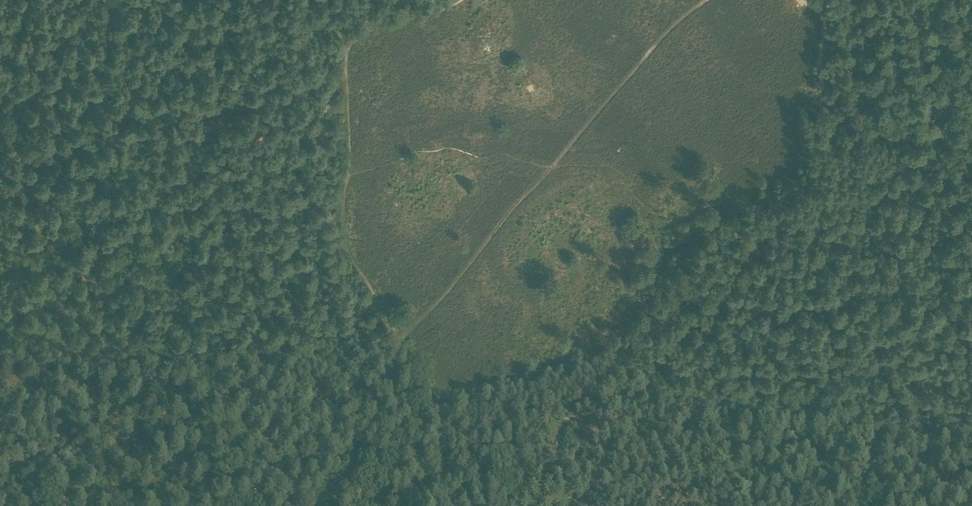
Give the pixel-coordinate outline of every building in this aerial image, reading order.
[(932,120),(945,113),(939,100),(925,107),(932,120)]
